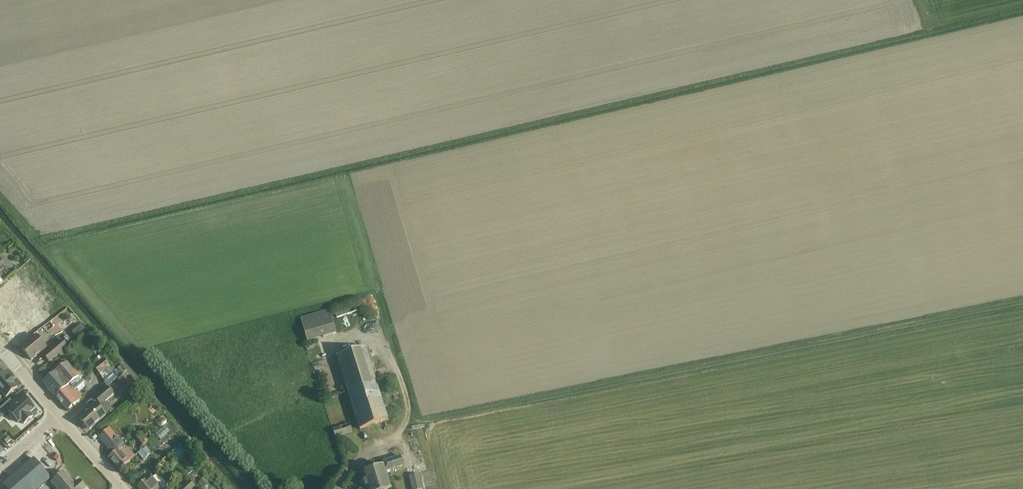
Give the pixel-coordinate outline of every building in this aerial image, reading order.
[(33,291),(45,305),(55,297),(43,282),(33,291)] [(18,316),(4,300),(0,303),(0,326),(3,330),(18,316)] [(51,316),(45,307),(40,311),(47,319),(51,316)] [(337,333),(329,309),(300,318),(307,342),(337,333)] [(17,346),(24,340),(31,334),(21,323),(23,322),(18,316),(3,330),(17,346)] [(81,325),(72,333),(75,337),(85,330),(81,325)] [(21,347),(31,360),(47,348),(37,335),(21,347)] [(43,355),(49,362),(68,347),(62,340),(43,355)] [(366,347),(337,356),(356,420),(359,429),(388,420),(385,411),(366,347)] [(14,357),(22,366),(29,360),(21,351),(14,357)] [(104,358),(94,366),(100,374),(104,380),(115,373),(110,366),(104,358)] [(68,411),(75,404),(82,398),(74,390),(84,381),(66,362),(50,376),(43,382),(68,411)] [(0,375),(0,390),(6,397),(17,387),(14,383),(9,377),(9,378),(4,372),(0,375)] [(106,387),(94,398),(101,406),(113,395),(106,387)] [(0,409),(5,415),(7,412),(17,424),(20,421),(23,425),(33,417),(29,413),(35,408),(26,397),(14,407),(9,401),(0,409)] [(89,430),(96,423),(113,410),(106,402),(99,408),(95,404),(79,418),(89,430)] [(42,415),(47,406),(40,403),(36,412),(42,415)] [(350,420),(333,425),(335,436),(353,431),(350,420)] [(99,437),(107,447),(110,445),(116,451),(109,458),(119,469),(132,457),(134,455),(127,447),(126,448),(113,433),(109,429),(99,437)] [(143,446),(145,444),(148,441),(141,434),(136,438),(143,446)] [(144,460),(148,456),(142,449),(138,453),(144,460)] [(391,486),(387,472),(404,467),(400,456),(382,461),(383,463),(360,470),(366,488),(383,488),(391,486)] [(6,488),(38,488),(50,479),(33,459),(3,485),(6,488)] [(154,466),(158,471),(165,466),(164,465),(167,463),(164,460),(161,462),(161,461),(154,466)] [(190,461),(185,465),(190,471),(195,467),(190,461)] [(86,488),(79,481),(74,484),(64,472),(52,482),(58,488),(85,488),(86,488)] [(409,476),(412,488),(422,488),(423,488),(419,474),(409,476)] [(160,488),(151,477),(149,479),(148,478),(137,486),(140,488),(159,488),(160,488)]
